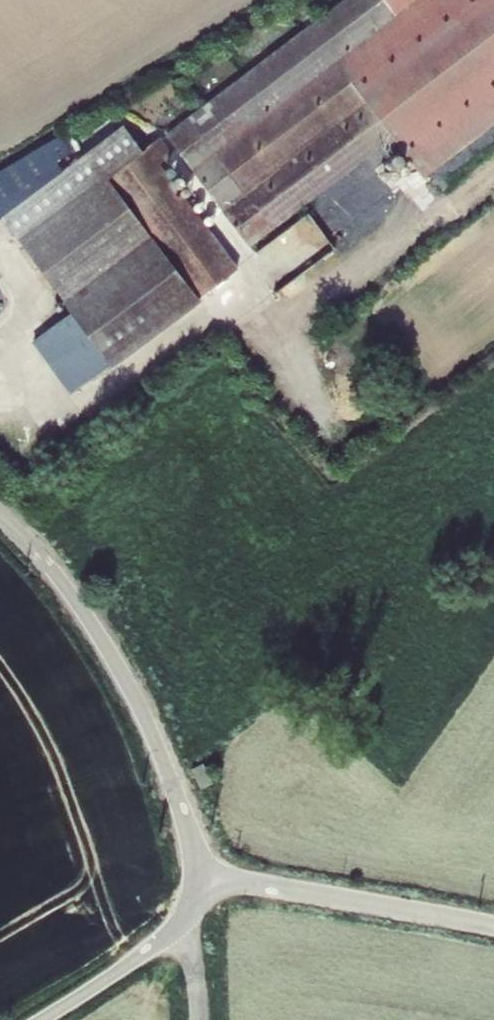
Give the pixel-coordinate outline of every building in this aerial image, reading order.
[(493,121),(493,0),(349,0),(201,117),(284,222),(404,128),(435,167),(493,121)] [(133,132),(102,155),(199,285),(221,268),(140,160),(149,153),(133,132)] [(68,165),(56,147),(0,180),(0,206),(68,165)] [(199,285),(102,155),(21,217),(87,307),(60,328),(99,378),(121,362),(126,362),(208,298),(199,285)] [(288,286),(347,238),(321,208),(262,253),(288,286)]
